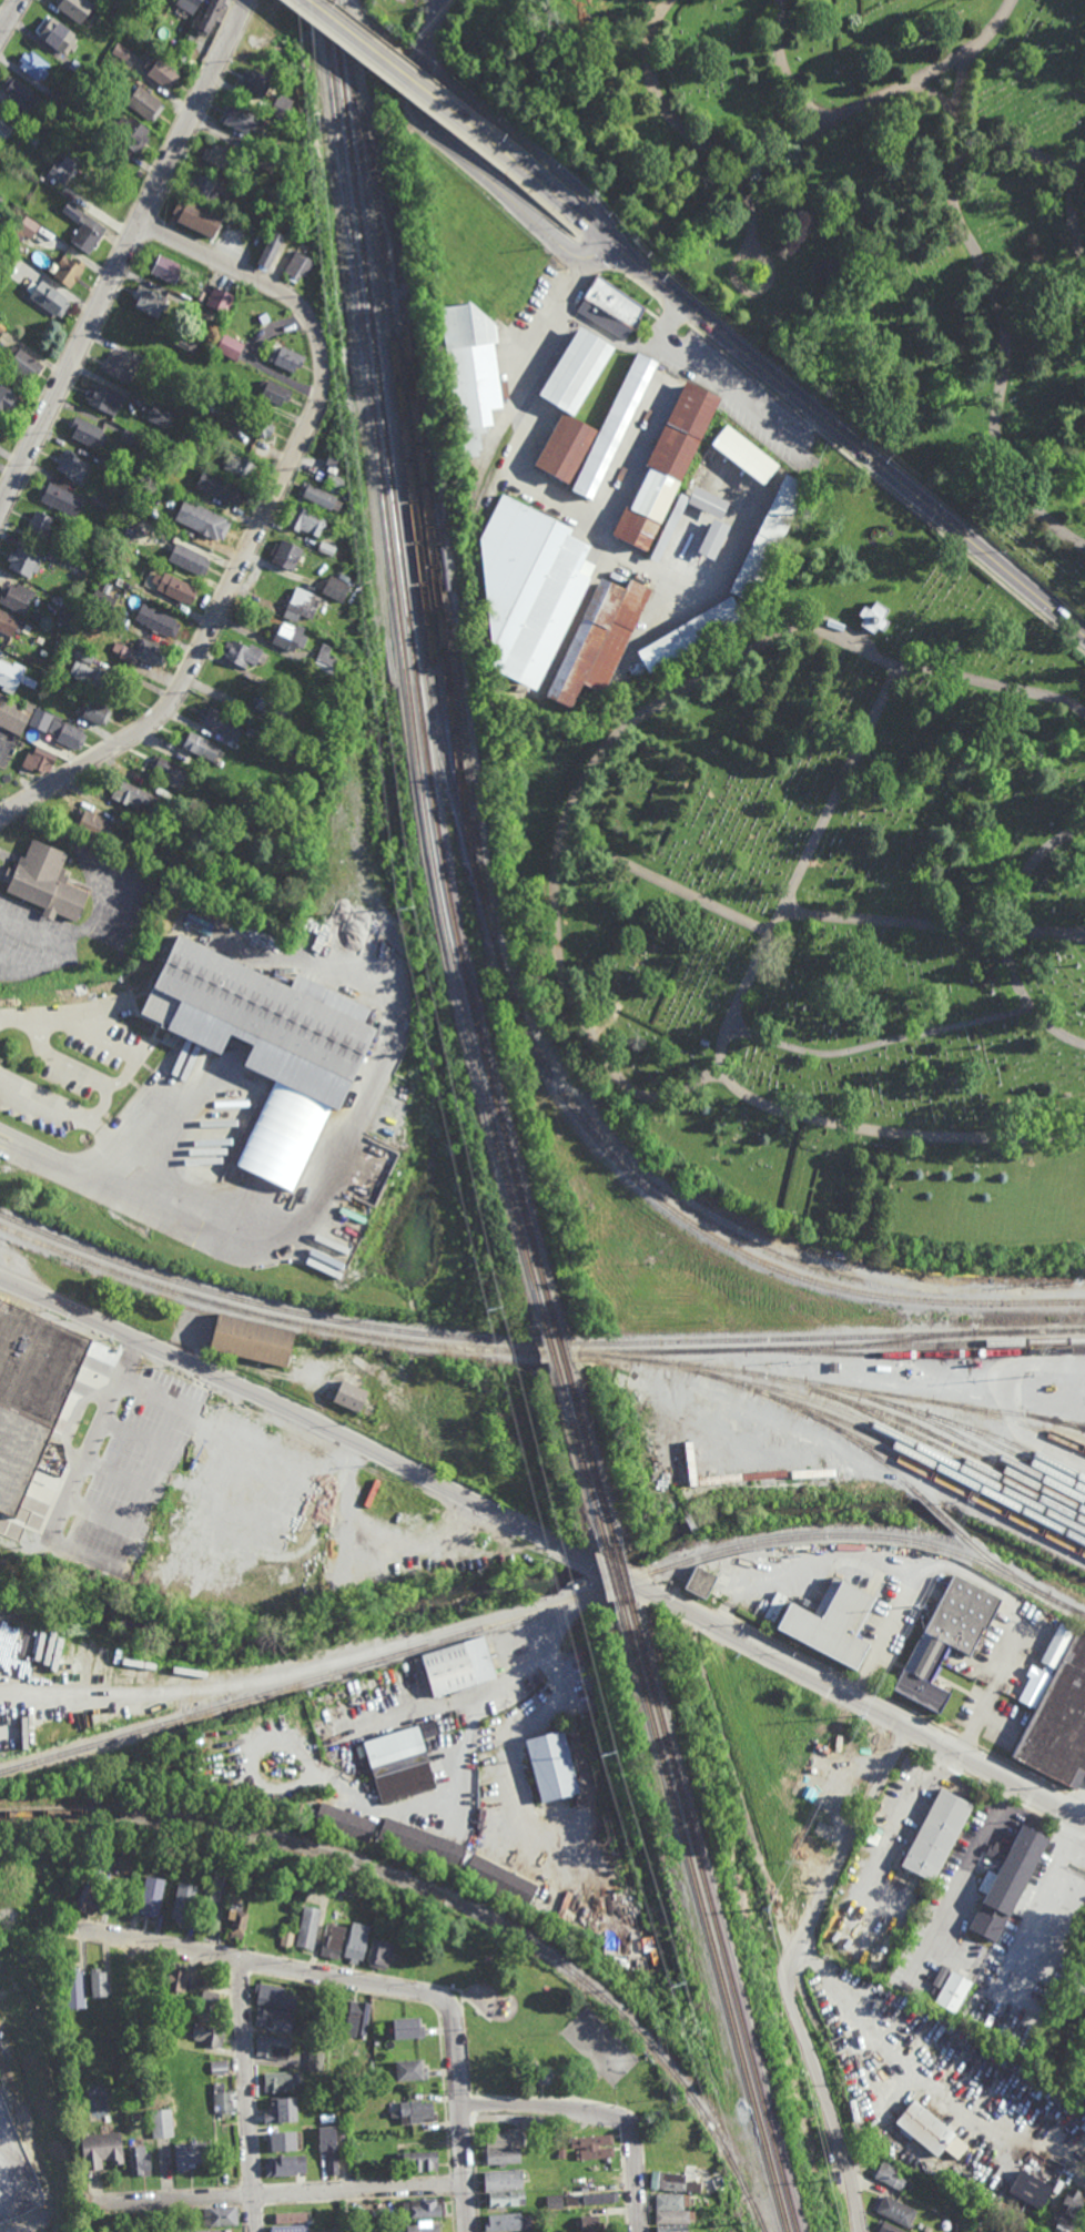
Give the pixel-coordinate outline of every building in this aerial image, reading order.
[(54,1),(55,0),(89,0),(95,4),(94,6),(99,9),(94,14),(95,16),(88,27),(82,23),(81,26),(72,19),(57,8),(59,6),(59,4),(54,1)] [(174,3),(176,0),(202,0),(192,14),(174,3)] [(196,29),(209,0),(224,0),(222,3),(226,6),(226,7),(220,22),(215,20),(207,37),(207,38),(196,32),(195,32),(196,29)] [(52,18),(53,17),(77,35),(75,38),(78,40),(75,43),(79,45),(73,52),(71,50),(68,55),(64,52),(62,54),(34,33),(36,33),(36,32),(34,31),(47,14),(52,18)] [(191,44),(185,41),(190,34),(194,37),(191,44)] [(174,52),(168,49),(173,40),(179,44),(174,52)] [(185,62),(185,61),(175,55),(183,40),(191,44),(194,47),(191,53),(190,53),(185,62)] [(128,61),(125,60),(111,52),(116,42),(133,51),(133,52),(128,61)] [(51,65),(47,71),(50,73),(44,80),(42,78),(40,81),(39,82),(20,68),(20,67),(22,63),(18,60),(24,52),(29,54),(32,50),(51,65)] [(170,90),(166,88),(166,89),(148,74),(144,71),(146,68),(143,65),(148,61),(144,59),(150,51),(160,58),(182,74),(176,81),(175,82),(170,90)] [(271,79),(273,80),(271,84),(268,89),(271,90),(270,91),(268,93),(267,95),(265,94),(262,99),(262,100),(242,89),(242,88),(243,85),(239,83),(242,78),(240,77),(237,75),(240,73),(243,74),(246,69),(251,71),(253,68),(271,79)] [(14,79),(14,78),(34,92),(33,93),(42,100),(37,108),(32,104),(22,118),(6,105),(7,105),(11,99),(3,93),(4,92),(1,89),(0,89),(10,77),(14,79)] [(138,87),(140,84),(146,90),(163,103),(162,103),(161,104),(165,108),(161,113),(160,115),(154,122),(152,120),(150,122),(123,101),(122,100),(134,84),(138,87)] [(68,110),(48,95),(47,95),(48,93),(51,89),(52,88),(73,102),(68,110)] [(284,120),(270,112),(273,104),(278,93),(293,101),(284,120)] [(231,106),(231,105),(240,110),(241,108),(262,119),(263,119),(257,131),(256,132),(250,129),(246,135),(241,133),(230,128),(219,121),(219,120),(223,112),(224,109),(226,105),(231,106)] [(130,120),(131,116),(150,131),(146,135),(150,139),(146,143),(145,145),(140,153),(135,151),(135,152),(134,152),(133,151),(129,156),(129,158),(105,141),(108,139),(111,133),(107,130),(112,121),(114,120),(118,122),(123,115),(130,120)] [(4,138),(0,145),(0,118),(11,126),(10,129),(14,131),(8,140),(4,138)] [(41,135),(33,130),(38,123),(45,129),(41,135)] [(36,146),(26,138),(31,131),(41,140),(36,146)] [(235,154),(227,170),(202,156),(204,152),(205,150),(206,146),(210,149),(213,143),(235,154)] [(508,212),(510,210),(541,240),(542,240),(525,261),(537,273),(535,275),(558,296),(545,319),(518,294),(496,321),(497,321),(499,338),(495,339),(504,405),(493,407),(494,423),(458,427),(447,346),(446,346),(440,304),(438,288),(434,244),(429,203),(426,165),(437,153),(436,152),(436,151),(437,152),(508,212)] [(73,170),(73,171),(71,169),(62,181),(48,172),(61,152),(78,163),(73,170)] [(271,172),(255,165),(262,153),(276,160),(271,172)] [(206,174),(207,173),(209,171),(223,177),(222,180),(215,196),(214,197),(212,196),(210,201),(187,191),(190,186),(186,185),(187,183),(190,179),(192,174),(195,176),(199,171),(206,174)] [(302,193),(295,191),(298,182),(305,184),(302,193)] [(267,204),(258,201),(263,191),(272,194),(267,204)] [(223,212),(222,214),(212,235),(179,219),(176,223),(175,224),(171,221),(175,211),(174,210),(174,209),(181,196),(184,199),(187,194),(223,212)] [(77,221),(61,210),(70,197),(74,201),(85,209),(84,210),(77,221)] [(31,239),(16,227),(27,213),(42,223),(41,224),(31,239)] [(103,234),(103,237),(95,248),(94,247),(89,254),(70,240),(74,234),(72,232),(75,226),(79,229),(82,224),(84,221),(94,225),(103,234)] [(267,266),(258,262),(256,261),(273,226),(284,232),(283,232),(283,234),(267,266)] [(305,253),(315,258),(314,258),(314,260),(305,274),(302,273),(298,278),(297,278),(295,282),(291,280),(290,278),(287,277),(290,274),(283,270),(295,247),(296,247),(305,253)] [(24,260),(26,258),(36,265),(36,266),(31,272),(30,271),(21,264),(12,276),(0,268),(1,267),(13,251),(24,260)] [(184,263),(182,265),(175,278),(173,283),(152,272),(153,270),(149,267),(152,261),(153,258),(156,252),(160,254),(161,251),(184,263)] [(74,257),(75,257),(77,255),(85,262),(84,264),(83,265),(84,266),(80,273),(81,274),(79,277),(78,280),(75,278),(69,287),(53,275),(52,274),(53,273),(61,262),(59,260),(64,252),(74,257)] [(205,280),(202,277),(209,267),(212,271),(205,280)] [(645,307),(643,310),(636,327),(632,326),(625,338),(625,339),(577,310),(584,296),(598,274),(645,307)] [(67,310),(65,312),(62,316),(57,313),(55,314),(30,295),(32,293),(27,290),(33,280),(38,283),(40,280),(42,277),(52,285),(53,283),(60,288),(59,290),(70,297),(68,298),(72,302),(67,310)] [(171,296),(171,297),(165,308),(164,307),(160,316),(136,304),(139,298),(134,296),(134,294),(133,294),(133,293),(135,288),(139,283),(140,284),(141,282),(171,296)] [(226,313),(204,303),(209,294),(211,290),(213,284),(214,284),(231,292),(235,294),(226,313)] [(212,331),(197,322),(201,317),(205,310),(206,306),(221,314),(212,331)] [(572,413),(538,392),(580,323),(615,344),(572,413)] [(235,359),(214,348),(224,331),(244,342),(243,345),(237,355),(235,359)] [(193,353),(172,343),(173,342),(176,335),(178,333),(197,343),(193,353)] [(45,365),(38,375),(33,372),(29,378),(8,364),(10,361),(4,356),(4,355),(2,353),(6,348),(9,351),(12,345),(14,343),(45,365)] [(305,355),(302,363),(301,366),(300,367),(296,365),(293,372),(272,362),(273,361),(268,358),(270,355),(274,345),(278,347),(281,345),(281,343),(305,355)] [(132,382),(130,382),(130,383),(104,371),(108,363),(109,361),(114,349),(115,347),(141,359),(140,362),(141,362),(141,363),(132,382)] [(591,499),(571,489),(638,351),(658,361),(591,499)] [(158,374),(143,366),(144,364),(148,357),(148,356),(163,365),(158,374)] [(292,389),(293,389),(290,396),(287,399),(287,400),(283,398),(280,405),(260,396),(260,395),(262,389),(257,387),(262,377),(266,379),(267,377),(292,389)] [(6,413),(0,409),(0,378),(10,386),(19,394),(17,397),(21,399),(16,408),(14,410),(11,414),(7,410),(6,413)] [(647,550),(612,534),(626,506),(630,508),(650,466),(646,464),(687,379),(721,396),(717,406),(647,550)] [(110,385),(123,393),(125,394),(121,404),(115,415),(88,402),(89,399),(90,398),(87,396),(90,388),(93,382),(97,384),(98,382),(99,381),(110,385)] [(164,427),(146,417),(148,417),(154,402),(156,403),(172,410),(164,427)] [(270,436),(265,434),(264,437),(253,433),(251,432),(237,425),(245,407),(272,420),(271,424),(275,426),(273,430),(272,433),(270,436)] [(567,481),(534,464),(564,409),(597,428),(567,481)] [(105,428),(103,432),(105,432),(105,433),(109,435),(103,446),(98,443),(95,447),(73,435),(77,428),(71,426),(72,425),(71,424),(72,422),(74,416),(75,417),(77,414),(105,428)] [(764,484),(712,443),(727,424),(779,465),(764,484)] [(136,446),(120,438),(122,434),(124,428),(125,426),(126,427),(142,434),(136,446)] [(92,461),(91,464),(89,468),(82,479),(82,480),(77,477),(75,476),(74,479),(65,475),(67,473),(57,467),(59,463),(58,461),(59,459),(61,455),(62,456),(63,455),(64,453),(68,447),(79,453),(78,455),(92,461)] [(237,455),(241,456),(242,455),(254,460),(253,464),(256,465),(251,477),(246,475),(245,477),(225,468),(223,467),(224,465),(227,456),(230,450),(232,452),(233,447),(240,450),(237,455)] [(171,466),(160,460),(162,456),(173,463),(171,466)] [(124,477),(107,468),(108,466),(110,460),(129,469),(124,477)] [(165,475),(153,466),(158,460),(170,468),(165,475)] [(237,507),(232,505),(206,493),(194,486),(203,468),(242,487),(240,493),(244,495),(243,497),(241,500),(237,507)] [(161,479),(154,476),(156,470),(163,474),(161,479)] [(341,488),(324,480),(328,471),(344,478),(345,479),(341,488)] [(751,601),(730,591),(729,590),(784,476),(787,473),(809,484),(751,601)] [(68,489),(75,493),(77,490),(84,494),(83,497),(85,498),(77,516),(75,515),(74,516),(70,514),(70,513),(42,499),(43,497),(42,496),(43,494),(40,493),(40,491),(41,490),(42,487),(44,483),(48,485),(48,484),(49,484),(50,483),(51,480),(53,481),(57,474),(58,474),(72,481),(68,489)] [(308,484),(308,483),(337,496),(336,498),(342,501),(341,505),(342,505),(339,510),(333,507),(332,509),(302,496),(303,494),(298,493),(302,487),(303,485),(304,481),(305,481),(308,484)] [(729,501),(721,518),(687,501),(658,561),(650,558),(652,552),(680,494),(689,497),(694,487),(694,486),(729,501)] [(115,511),(91,500),(94,493),(119,504),(115,511)] [(535,690),(517,681),(493,669),(480,538),(503,493),(554,518),(572,528),(569,534),(590,545),(584,558),(595,565),(535,690)] [(326,518),(318,537),(306,531),(302,529),(300,528),(298,530),(287,526),(290,523),(285,520),(288,514),(288,511),(291,507),(295,508),(297,505),(326,518)] [(222,539),(217,537),(217,538),(216,540),(192,528),(194,526),(199,516),(203,506),(226,518),(225,520),(230,523),(227,529),(225,534),(222,539)] [(51,529),(54,530),(50,540),(28,529),(27,529),(30,520),(28,519),(28,518),(29,517),(29,516),(32,518),(37,509),(47,513),(55,518),(51,529)] [(114,515),(111,521),(103,518),(104,517),(102,516),(103,513),(105,514),(107,511),(114,515)] [(713,559),(698,551),(713,518),(729,526),(713,559)] [(130,544),(122,539),(125,531),(133,536),(130,544)] [(332,556),(317,549),(318,547),(321,542),(324,535),(338,541),(332,556)] [(304,548),(293,570),(287,568),(272,561),(274,556),(270,554),(272,549),(273,547),(275,541),(280,544),(282,538),(304,548)] [(207,557),(206,559),(210,561),(207,566),(206,568),(204,575),(200,572),(199,575),(168,559),(175,541),(185,546),(207,557)] [(41,557),(38,564),(42,566),(38,574),(34,571),(31,577),(9,566),(12,560),(8,558),(9,556),(8,556),(8,555),(9,552),(11,554),(12,549),(17,551),(19,546),(30,550),(41,557)] [(82,565),(63,556),(68,548),(85,557),(82,565)] [(190,602),(186,601),(185,603),(156,590),(155,589),(162,576),(164,571),(193,586),(192,588),(196,590),(194,593),(193,597),(190,602)] [(342,602),(322,592),(321,591),(322,589),(329,575),(329,574),(351,585),(342,602)] [(626,589),(630,579),(651,589),(602,692),(602,693),(601,693),(582,684),(571,708),(549,698),(546,696),(601,578),(626,589)] [(26,615),(0,601),(0,598),(4,589),(2,588),(3,584),(6,585),(6,584),(7,581),(17,586),(19,581),(38,591),(34,597),(33,599),(30,598),(28,602),(31,605),(26,615)] [(109,616),(89,606),(98,588),(118,599),(109,616)] [(286,608),(283,606),(287,595),(292,596),(295,589),(314,597),(314,598),(320,600),(312,619),(300,613),(296,621),(296,622),(283,617),(283,616),(286,608)] [(649,671),(648,669),(637,651),(727,598),(732,595),(744,615),(649,671)] [(73,629),(57,620),(61,612),(63,613),(64,611),(69,601),(70,601),(83,608),(73,629)] [(882,618),(889,622),(882,631),(876,627),(873,633),(868,630),(862,627),(860,625),(863,618),(858,615),(863,606),(870,610),(875,601),(888,610),(882,618)] [(175,637),(174,637),(173,637),(169,635),(168,637),(161,633),(146,627),(143,625),(144,623),(139,621),(141,617),(146,606),(146,605),(176,619),(175,621),(181,625),(175,637)] [(9,635),(0,630),(0,615),(0,608),(21,619),(26,621),(20,632),(17,630),(13,637),(9,635)] [(291,623),(292,622),(296,625),(296,623),(305,628),(303,633),(308,636),(308,637),(303,649),(296,646),(295,650),(294,652),(272,641),(272,639),(273,639),(268,637),(270,633),(272,629),(274,623),(278,626),(280,622),(283,623),(284,620),(291,623)] [(113,631),(105,628),(109,622),(115,625),(113,631)] [(163,651),(166,653),(161,666),(159,664),(158,667),(156,667),(138,658),(135,663),(132,662),(120,657),(121,653),(125,645),(128,646),(130,647),(135,650),(140,640),(142,637),(165,648),(163,651)] [(249,647),(251,642),(263,648),(262,650),(268,653),(263,664),(258,662),(257,666),(249,662),(246,668),(222,657),(222,656),(223,653),(221,652),(226,639),(231,641),(232,639),(249,647)] [(95,658),(95,659),(92,663),(73,655),(70,660),(64,658),(71,642),(97,655),(95,658)] [(342,676),(335,672),(333,676),(313,667),(313,666),(318,653),(320,650),(322,646),(323,642),(332,647),(328,653),(341,659),(338,662),(346,666),(342,676)] [(3,686),(0,684),(0,659),(13,666),(14,663),(16,661),(27,667),(23,673),(38,681),(34,688),(21,681),(13,694),(6,691),(1,689),(3,686)] [(81,662),(81,661),(82,661),(94,668),(95,666),(95,664),(102,668),(107,670),(105,671),(102,679),(105,681),(105,683),(104,684),(102,690),(74,677),(75,676),(70,673),(77,660),(81,662)] [(63,677),(54,673),(57,667),(58,668),(65,670),(63,677)] [(292,701),(283,721),(277,719),(254,708),(255,707),(255,704),(252,702),(257,689),(262,691),(263,689),(292,701)] [(302,701),(293,698),(295,691),(305,694),(302,701)] [(20,735),(0,725),(0,692),(24,704),(26,701),(27,700),(38,706),(28,723),(21,735),(20,735)] [(111,707),(110,708),(113,710),(110,718),(109,720),(107,724),(103,723),(102,727),(100,726),(79,716),(79,714),(85,701),(89,703),(92,697),(111,707)] [(245,723),(235,741),(234,741),(201,723),(203,720),(199,718),(197,718),(200,713),(201,711),(203,707),(207,710),(210,706),(245,723)] [(53,714),(34,708),(29,726),(47,732),(53,714)] [(65,724),(67,721),(85,731),(84,732),(89,734),(84,742),(84,744),(81,749),(78,748),(77,750),(69,745),(60,741),(58,740),(55,739),(54,739),(55,734),(54,733),(49,731),(54,719),(64,723),(65,724)] [(326,737),(317,732),(321,723),(331,727),(326,737)] [(36,743),(22,737),(29,724),(39,730),(42,732),(36,743)] [(253,738),(244,733),(247,726),(256,729),(253,738)] [(221,745),(220,749),(213,762),(212,761),(211,761),(205,759),(193,752),(182,747),(183,744),(179,743),(178,742),(182,734),(182,733),(186,735),(190,730),(221,745)] [(50,772),(47,770),(45,770),(44,772),(42,771),(34,768),(32,772),(27,770),(22,768),(22,767),(29,751),(33,753),(37,745),(58,754),(53,764),(50,772)] [(179,790),(164,782),(168,774),(153,768),(154,767),(150,764),(152,760),(153,758),(155,754),(159,755),(189,770),(179,790)] [(140,788),(140,787),(142,788),(141,789),(152,793),(152,794),(159,798),(153,809),(141,803),(138,810),(126,804),(126,806),(118,802),(119,801),(111,797),(115,788),(118,789),(122,780),(140,788)] [(203,815),(186,806),(195,791),(211,801),(203,815)] [(85,812),(87,809),(108,820),(107,822),(113,825),(111,829),(114,830),(113,831),(111,835),(110,839),(109,838),(107,842),(99,839),(99,841),(78,830),(79,828),(72,824),(75,818),(80,809),(85,812)] [(154,845),(134,835),(132,835),(132,834),(135,826),(158,838),(154,845)] [(194,851),(176,842),(182,832),(199,840),(194,851)] [(63,868),(67,870),(64,875),(70,877),(68,884),(90,894),(90,895),(85,909),(78,923),(59,914),(58,916),(55,921),(43,915),(44,914),(44,913),(47,909),(7,892),(10,884),(3,881),(9,868),(12,869),(16,871),(22,856),(24,858),(33,839),(69,854),(63,868)] [(141,862),(122,852),(125,844),(144,854),(141,862)] [(214,948),(216,944),(223,947),(222,952),(224,953),(226,948),(234,953),(232,957),(246,964),(311,994),(311,993),(313,990),(323,994),(327,985),(369,1005),(364,1016),(378,1024),(338,1109),(243,1064),(253,1044),(250,1043),(230,1033),(219,1056),(182,1038),(166,1031),(160,1028),(156,1026),(158,1025),(159,1022),(139,1013),(138,1012),(140,1010),(146,994),(149,991),(152,982),(150,981),(165,950),(168,951),(178,931),(214,948)] [(709,1046),(700,1044),(702,1037),(710,1038),(709,1046)] [(14,1516),(0,1510),(0,1299),(91,1338),(14,1516)] [(209,1350),(287,1367),(295,1330),(217,1314),(209,1350)] [(838,1373),(830,1372),(830,1362),(839,1363),(838,1373)] [(333,1401),(359,1413),(369,1392),(342,1380),(333,1401)] [(706,1601),(683,1590),(694,1568),(717,1579),(706,1601)] [(973,1658),(952,1647),(932,1685),(951,1695),(940,1716),(892,1692),(953,1576),(1003,1602),(973,1658)] [(858,1640),(872,1647),(859,1674),(775,1632),(790,1603),(814,1615),(833,1579),(878,1602),(858,1640)] [(8,1668),(19,1628),(0,1623),(0,1666),(8,1668)] [(1077,1625),(1084,1629),(1084,1773),(1076,1790),(1008,1755),(1034,1707),(1017,1698),(1030,1674),(1026,1672),(1032,1662),(1053,1673),(1055,1668),(1047,1664),(1045,1666),(1038,1663),(1059,1624),(1074,1632),(1077,1625)] [(450,1694),(449,1691),(434,1695),(432,1685),(428,1686),(419,1658),(462,1645),(462,1644),(483,1637),(496,1680),(450,1694)] [(599,1743),(592,1715),(598,1714),(605,1742),(599,1743)] [(425,1737),(420,1723),(435,1718),(439,1733),(425,1737)] [(382,1804),(372,1771),(373,1771),(363,1738),(418,1722),(429,1757),(427,1758),(436,1787),(382,1804)] [(568,1743),(572,1743),(575,1753),(570,1754),(580,1790),(541,1800),(525,1737),(564,1726),(568,1743)] [(932,1881),(899,1865),(940,1786),(973,1803),(932,1881)] [(367,1842),(313,1822),(315,1816),(308,1814),(311,1808),(317,1810),(321,1800),(375,1820),(367,1842)] [(458,1867),(377,1837),(385,1816),(466,1846),(458,1867)] [(828,1842),(811,1834),(818,1819),(835,1827),(828,1842)] [(995,1941),(978,1934),(975,1940),(969,1936),(972,1929),(969,1927),(1001,1861),(984,1853),(990,1843),(993,1844),(995,1839),(1010,1847),(1022,1822),(1048,1836),(995,1941)] [(864,1861),(853,1855),(871,1823),(882,1828),(864,1861)] [(538,1885),(527,1906),(463,1874),(474,1853),(538,1885)] [(219,1900),(214,1899),(213,1904),(203,1901),(210,1869),(223,1873),(219,1900)] [(996,1874),(988,1871),(978,1890),(986,1894),(996,1874)] [(156,1914),(154,1914),(152,1914),(151,1916),(141,1914),(141,1911),(139,1911),(139,1909),(136,1909),(144,1873),(164,1876),(156,1914)] [(98,1909),(95,1914),(88,1910),(87,1911),(75,1907),(87,1879),(94,1881),(107,1888),(98,1909)] [(190,1920),(185,1919),(184,1922),(173,1919),(173,1917),(169,1916),(176,1879),(196,1884),(190,1920)] [(241,1938),(229,1935),(233,1919),(226,1918),(231,1900),(242,1904),(241,1909),(247,1911),(241,1938)] [(268,1905),(274,1906),(273,1910),(276,1911),(275,1913),(276,1913),(276,1916),(275,1916),(274,1921),(275,1921),(274,1925),(273,1925),(271,1935),(273,1935),(272,1938),(270,1937),(268,1945),(247,1940),(250,1934),(247,1932),(249,1930),(250,1930),(252,1920),(251,1920),(251,1917),(252,1917),(253,1911),(252,1911),(253,1908),(254,1908),(254,1906),(257,1907),(257,1903),(264,1904),(264,1901),(270,1903),(268,1905)] [(312,1951),(306,1950),(307,1948),(295,1946),(303,1905),(321,1908),(312,1951)] [(363,1961),(357,1960),(357,1964),(349,1962),(351,1958),(344,1957),(352,1920),(369,1925),(367,1936),(368,1937),(363,1961)] [(339,1959),(320,1955),(321,1951),(318,1951),(322,1936),(324,1937),(326,1924),(345,1927),(339,1959)] [(291,1947),(280,1945),(282,1928),(294,1930),(291,1947)] [(402,1959),(391,1956),(387,1968),(385,1968),(385,1970),(367,1966),(368,1962),(366,1961),(373,1938),(394,1942),(394,1945),(405,1947),(402,1959)] [(183,1991),(173,1990),(173,1993),(165,1992),(166,1988),(163,1987),(168,1962),(179,1965),(178,1968),(187,1969),(183,1991)] [(82,1970),(87,1970),(88,2007),(68,2008),(67,1970),(71,1970),(71,1967),(82,1966),(82,1970)] [(103,1970),(110,1969),(111,1996),(94,1996),(93,1967),(103,1966),(103,1970)] [(954,2012),(933,2001),(951,1970),(973,1980),(954,2012)] [(294,2010),(256,2003),(258,1992),(254,1991),(256,1981),(283,1987),(282,1996),(296,1998),(294,2010)] [(217,1991),(219,1992),(217,1998),(222,1999),(221,2007),(219,2007),(215,2022),(195,2019),(199,2001),(195,2000),(197,1991),(202,1992),(202,1989),(209,1990),(210,1982),(220,1985),(217,1991)] [(365,2037),(355,2036),(354,2040),(343,2038),(348,2000),(369,2003),(365,2037)] [(291,2031),(254,2025),(258,2006),(294,2012),(291,2031)] [(422,2018),(392,2019),(393,2039),(423,2038),(422,2018)] [(222,2047),(204,2045),(205,2040),(200,2039),(200,2041),(195,2041),(195,2038),(191,2038),(193,2022),(225,2027),(222,2047)] [(173,2039),(162,2039),(163,2027),(174,2028),(173,2039)] [(428,2057),(409,2053),(410,2050),(396,2048),(399,2030),(429,2036),(427,2047),(430,2047),(428,2057)] [(287,2060),(255,2056),(256,2046),(255,2046),(256,2033),(278,2037),(278,2038),(291,2039),(287,2060)] [(374,2056),(374,2045),(383,2045),(383,2056),(374,2056)] [(323,2070),(306,2069),(307,2051),(324,2052),(323,2070)] [(227,2069),(229,2069),(229,2071),(227,2071),(227,2072),(211,2073),(210,2061),(226,2060),(227,2069)] [(426,2080),(425,2060),(394,2061),(395,2081),(426,2080)] [(553,2083),(552,2067),(534,2068),(535,2085),(553,2083)] [(291,2072),(296,2072),(296,2077),(302,2076),(302,2083),(294,2083),(294,2090),(278,2091),(278,2092),(264,2093),(263,2073),(291,2071),(291,2072)] [(224,2091),(227,2091),(227,2089),(233,2089),(233,2091),(235,2091),(236,2112),(234,2112),(234,2114),(231,2114),(231,2117),(221,2118),(221,2114),(217,2116),(217,2113),(214,2113),(213,2093),(213,2082),(223,2081),(224,2091)] [(365,2096),(357,2094),(358,2084),(366,2086),(365,2096)] [(296,2102),(297,2107),(296,2108),(296,2121),(264,2123),(263,2113),(271,2113),(270,2098),(295,2097),(296,2102)] [(936,2157),(894,2122),(913,2099),(955,2134),(936,2157)] [(434,2112),(436,2112),(437,2121),(402,2124),(399,2106),(397,2106),(396,2102),(420,2100),(420,2103),(433,2102),(434,2112)] [(151,2139),(149,2110),(171,2108),(173,2137),(151,2139)] [(541,2131),(524,2129),(526,2114),(544,2117),(541,2131)] [(338,2175),(326,2175),(325,2158),(320,2158),(318,2127),(327,2127),(327,2122),(335,2121),(338,2175)] [(524,2135),(525,2135),(525,2137),(526,2137),(526,2144),(509,2145),(509,2147),(483,2149),(481,2133),(508,2131),(508,2129),(523,2128),(524,2135)] [(125,2164),(113,2165),(113,2162),(108,2162),(108,2159),(104,2160),(104,2170),(85,2172),(82,2135),(84,2135),(83,2133),(90,2132),(90,2134),(122,2131),(125,2164)] [(276,2132),(301,2131),(302,2149),(300,2150),(300,2151),(266,2152),(266,2133),(273,2133),(273,2131),(276,2131),(276,2132)] [(598,2148),(612,2147),(614,2158),(580,2160),(579,2150),(585,2149),(585,2148),(571,2149),(570,2138),(612,2134),(612,2144),(598,2145),(598,2148)] [(175,2172),(172,2144),(212,2141),(214,2162),(194,2163),(194,2168),(186,2169),(186,2171),(175,2172)] [(142,2145),(144,2145),(143,2153),(148,2153),(149,2153),(150,2174),(130,2177),(126,2147),(138,2145),(138,2142),(141,2142),(142,2145)] [(505,2164),(505,2168),(499,2168),(499,2164),(487,2165),(487,2164),(484,2164),(483,2151),(486,2150),(486,2149),(519,2147),(520,2163),(505,2164)] [(438,2171),(412,2172),(412,2170),(403,2170),(403,2168),(397,2169),(397,2162),(391,2163),(391,2157),(396,2157),(396,2153),(437,2151),(438,2171)] [(264,2177),(264,2163),(267,2163),(267,2157),(305,2155),(305,2173),(296,2173),(296,2175),(264,2177)] [(1034,2221),(1018,2212),(1049,2158),(1065,2167),(1034,2221)] [(896,2173),(913,2183),(910,2191),(903,2187),(901,2191),(871,2174),(874,2169),(878,2170),(883,2159),(900,2169),(896,2173)] [(696,2172),(685,2172),(685,2162),(697,2163),(696,2172)] [(485,2193),(484,2172),(521,2169),(523,2190),(485,2193)] [(667,2173),(667,2171),(670,2172),(670,2173),(675,2173),(675,2172),(680,2172),(680,2173),(685,2173),(685,2182),(701,2183),(701,2192),(691,2192),(691,2194),(688,2193),(688,2192),(677,2191),(677,2192),(673,2192),(673,2191),(650,2190),(651,2171),(663,2172),(667,2173)] [(722,2181),(723,2181),(726,2185),(708,2194),(701,2180),(711,2177),(712,2179),(720,2175),(722,2181)] [(1072,2187),(1084,2194),(1084,2212),(1081,2221),(1078,2220),(1072,2231),(1056,2222),(1056,2221),(1053,2219),(1063,2201),(1059,2200),(1063,2194),(1066,2197),(1072,2187)] [(509,2193),(524,2192),(525,2204),(486,2208),(485,2194),(489,2194),(489,2193),(509,2192),(509,2193)] [(612,2193),(618,2193),(618,2202),(614,2202),(614,2203),(566,2205),(565,2195),(582,2195),(582,2193),(612,2192),(612,2193)] [(564,2208),(547,2209),(546,2205),(545,2205),(545,2200),(546,2200),(546,2195),(562,2194),(564,2208)] [(683,2195),(689,2195),(690,2206),(685,2206),(685,2210),(656,2210),(656,2194),(683,2194),(683,2195)] [(917,2211),(915,2215),(916,2215),(914,2220),(913,2220),(911,2223),(914,2224),(912,2228),(910,2226),(909,2228),(876,2211),(878,2209),(874,2208),(881,2194),(884,2197),(885,2194),(917,2211)] [(445,2216),(410,2219),(410,2218),(406,2218),(406,2214),(403,2214),(403,2202),(409,2202),(409,2200),(444,2198),(445,2216)] [(202,2228),(202,2209),(236,2208),(237,2226),(202,2228)] [(690,2211),(696,2211),(696,2220),(690,2220),(690,2224),(656,2224),(656,2211),(690,2211)] [(275,2223),(275,2213),(306,2212),(306,2222),(275,2223)] [(530,2230),(500,2231),(485,2231),(485,2222),(489,2222),(489,2215),(530,2212),(530,2218),(537,2216),(538,2226),(530,2226),(530,2230)] [(602,2231),(581,2231),(581,2229),(577,2229),(577,2220),(581,2220),(581,2215),(598,2215),(598,2222),(604,2222),(604,2231),(602,2231)] [(884,2221),(907,2231),(881,2231),(879,2231),(880,2230),(875,2228),(880,2219),(884,2221)] [(438,2224),(439,2231),(406,2231),(406,2225),(418,2225),(418,2221),(432,2221),(432,2224),(438,2224)]
